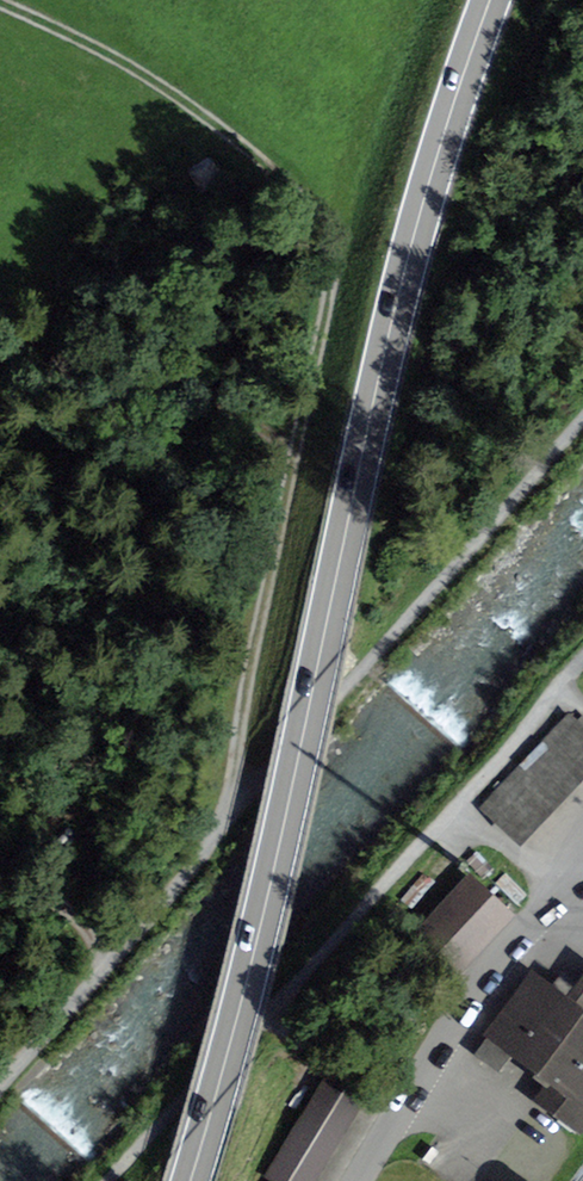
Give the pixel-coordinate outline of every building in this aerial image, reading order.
[(582,775),(582,735),(568,721),(486,807),(522,840),(582,775)] [(459,967),(507,916),(471,882),(423,933),(459,967)] [(577,1010),(533,977),(490,1035),(553,1081),(539,1099),(579,1128),(582,1123),(582,1001),(577,1010)] [(267,1177),(274,1180),(313,1180),(363,1099),(327,1077),(267,1177)]
